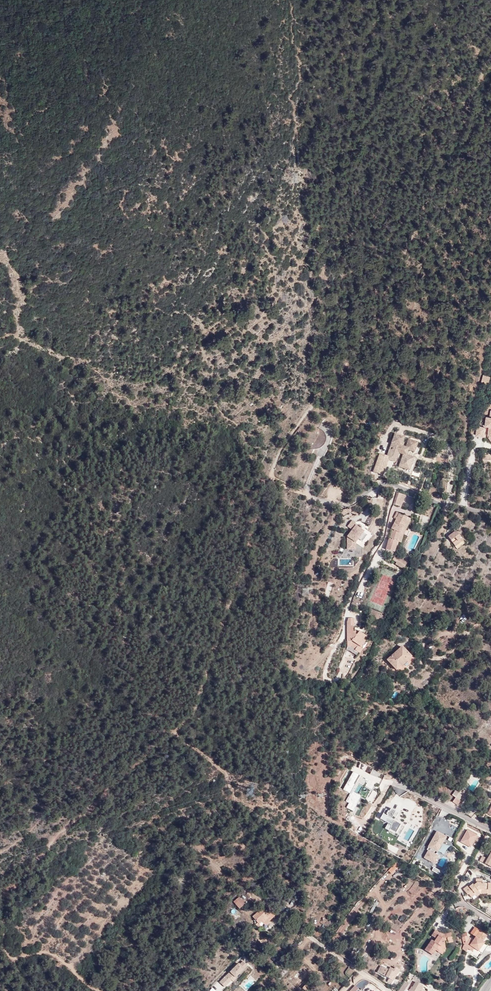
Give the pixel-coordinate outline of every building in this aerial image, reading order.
[(488,375),(484,374),(483,374),(481,383),(488,385),(490,376),(488,375)] [(483,437),(485,427),(477,426),(475,435),(483,437)] [(390,444),(391,444),(390,447),(406,453),(407,450),(414,453),(418,442),(408,439),(405,448),(400,446),(403,438),(394,434),(390,444)] [(397,454),(399,454),(402,455),(400,460),(398,467),(409,471),(414,457),(406,455),(406,453),(390,447),(388,451),(386,456),(377,453),(372,463),(375,465),(373,472),(381,475),(383,471),(384,472),(388,460),(394,462),(396,458),(397,454)] [(402,506),(405,495),(397,493),(393,504),(402,506)] [(393,524),(391,528),(393,529),(390,538),(389,538),(385,548),(394,551),(397,541),(400,532),(407,517),(397,512),(394,516),(397,517),(394,522),(396,523),(395,525),(393,524)] [(401,542),(403,534),(411,519),(407,517),(400,532),(397,541),(401,542)] [(354,525),(355,524),(352,521),(350,522),(347,526),(351,530),(354,525)] [(358,539),(363,532),(354,525),(351,530),(346,537),(346,550),(355,550),(355,543),(358,539)] [(367,530),(365,528),(364,530),(363,532),(358,539),(365,545),(372,534),(367,531),(367,530)] [(448,536),(455,546),(463,540),(456,531),(448,536)] [(457,549),(465,543),(463,540),(455,546),(457,549)] [(403,568),(407,561),(395,555),(392,560),(396,562),(395,564),(403,568)] [(346,617),(347,649),(364,648),(364,630),(354,630),(353,617),(346,617)] [(403,646),(397,651),(387,660),(398,673),(416,659),(413,656),(412,656),(403,646)] [(395,649),(385,658),(387,660),(397,651),(395,649)] [(361,775),(353,771),(342,790),(350,794),(346,801),(349,803),(346,808),(353,812),(362,796),(352,790),(361,775)] [(390,811),(386,809),(380,819),(387,823),(384,828),(389,831),(392,827),(391,826),(399,812),(392,808),(390,811)] [(478,835),(467,829),(460,842),(470,848),(478,835)] [(447,836),(437,831),(426,849),(428,850),(424,858),(434,864),(439,856),(433,853),(435,851),(438,852),(447,836)] [(487,858),(482,856),(479,861),(490,868),(490,851),(487,858)] [(387,869),(390,873),(399,866),(396,862),(387,869)] [(483,883),(481,881),(481,879),(475,879),(475,881),(471,884),(468,887),(467,885),(462,889),(466,895),(467,894),(470,897),(474,894),(473,893),(478,890),(480,889),(486,889),(486,892),(490,892),(490,883),(483,883)] [(239,897),(234,902),(240,909),(245,905),(239,897)] [(268,915),(266,913),(261,908),(252,917),(257,923),(255,925),(258,928),(260,926),(259,924),(261,922),(268,915)] [(269,911),(266,913),(268,915),(261,922),(264,925),(274,916),(269,911)] [(451,916),(458,922),(463,917),(455,911),(451,916)] [(467,936),(464,937),(467,945),(466,947),(472,951),(474,948),(478,950),(483,943),(482,942),(486,935),(479,931),(480,930),(475,926),(471,933),(476,936),(473,940),(472,942),(467,939),(467,936)] [(441,935),(439,933),(435,930),(431,935),(436,938),(434,942),(431,940),(425,950),(432,955),(435,950),(438,945),(440,946),(443,942),(452,940),(450,933),(443,934),(441,935)] [(438,945),(435,950),(441,955),(445,950),(443,942),(440,946),(438,945)] [(232,979),(233,981),(248,966),(241,959),(219,981),(224,987),(232,979)] [(381,966),(378,973),(389,979),(387,982),(391,984),(397,974),(397,975),(400,970),(395,968),(394,970),(390,968),(389,971),(381,966)] [(409,990),(409,989),(408,990),(424,990),(420,989),(422,986),(419,984),(421,979),(414,975),(412,980),(415,982),(412,987),(413,988),(412,990),(409,990)] [(404,982),(398,990),(403,990),(407,984),(404,982)]
